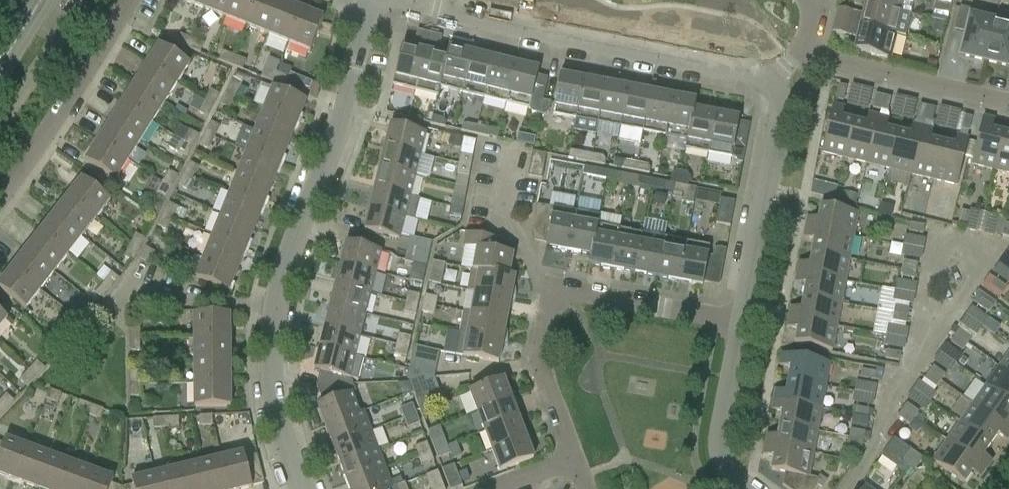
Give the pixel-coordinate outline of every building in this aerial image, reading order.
[(208,0),(183,0),(204,9),(208,0)] [(232,0),(208,0),(204,9),(226,17),(232,0)] [(257,0),(232,0),(226,17),(247,26),(257,0)] [(281,1),(279,0),(257,0),(247,26),(268,34),(281,1)] [(905,0),(867,0),(866,3),(902,12),(905,0)] [(934,7),(950,11),(952,0),(936,0),(934,7)] [(289,43),(302,9),(281,1),(268,34),(289,43)] [(897,35),(902,12),(866,3),(864,12),(861,14),(838,8),(836,20),(897,35)] [(995,22),(970,16),(972,10),(960,7),(954,30),(966,33),(961,56),(985,62),(995,22)] [(302,9),(289,43),(311,51),(324,18),(302,9)] [(891,59),(897,35),(836,20),(833,32),(855,37),(857,41),(855,50),(891,59)] [(995,22),(985,62),(1008,67),(1008,26),(995,22)] [(428,43),(430,33),(418,30),(416,37),(418,40),(428,43)] [(430,33),(428,43),(437,45),(441,43),(442,36),(430,33)] [(189,49),(192,40),(181,35),(177,44),(189,49)] [(192,40),(189,49),(201,54),(205,45),(192,40)] [(159,44),(147,64),(177,84),(190,64),(159,44)] [(416,90),(425,51),(403,46),(393,85),(416,90)] [(438,96),(450,48),(449,48),(447,56),(425,51),(416,90),(438,96)] [(462,92),(472,53),(450,48),(438,96),(441,87),(462,92)] [(231,66),(234,57),(223,52),(219,61),(231,66)] [(484,98),(494,58),(472,53),(462,92),(484,98)] [(234,57),(231,66),(243,71),(247,62),(234,57)] [(507,103),(516,64),(494,58),(484,98),(507,103)] [(932,60),(927,64),(926,69),(935,71),(938,62),(932,60)] [(135,83),(165,103),(177,84),(147,64),(135,83)] [(540,116),(543,102),(542,101),(548,79),(537,77),(539,69),(516,64),(507,103),(529,109),(532,114),(540,116)] [(261,78),(273,82),(276,74),(265,69),(261,78)] [(276,74),(273,82),(285,87),(289,79),(276,74)] [(576,119),(584,79),(561,75),(553,114),(576,119)] [(584,79),(576,119),(598,123),(606,83),(584,79)] [(165,103),(135,83),(123,103),(153,122),(165,103)] [(232,83),(226,94),(235,99),(241,87),(232,83)] [(628,88),(606,83),(598,123),(620,127),(621,127),(628,88)] [(849,85),(846,104),(867,107),(870,88),(849,85)] [(843,103),(846,88),(838,86),(835,101),(843,103)] [(273,88),(264,110),(297,123),(306,101),(273,88)] [(640,145),(643,131),(651,92),(628,88),(621,127),(620,127),(618,141),(640,145)] [(204,102),(214,107),(219,95),(210,91),(204,102)] [(651,92),(643,131),(665,136),(673,96),(651,92)] [(229,110),(235,99),(226,94),(220,105),(229,110)] [(872,109),(880,111),(883,97),(875,95),(872,109)] [(386,109),(403,112),(406,100),(389,96),(386,109)] [(696,100),(673,96),(665,136),(687,140),(688,140),(696,100)] [(891,99),(883,97),(880,111),(887,113),(891,99)] [(709,153),(716,114),(694,109),(696,100),(688,140),(687,140),(686,149),(709,153)] [(214,107),(204,102),(198,114),(208,118),(214,107)] [(543,102),(540,116),(545,117),(548,115),(549,113),(551,104),(543,102)] [(110,122),(141,141),(153,122),(123,103),(110,122)] [(822,152),(845,158),(854,121),(842,118),(844,107),(834,105),(822,152)] [(916,120),(924,122),(928,108),(919,106),(916,120)] [(935,110),(928,108),(924,122),(931,124),(935,110)] [(256,131),(289,144),(297,123),(264,110),(256,131)] [(867,124),(854,121),(845,158),(867,163),(879,116),(869,113),(867,124)] [(739,118),(716,114),(709,153),(735,158),(738,162),(743,163),(750,126),(738,124),(739,118)] [(446,122),(444,118),(433,116),(431,124),(445,127),(446,122)] [(888,118),(879,116),(867,163),(889,169),(898,132),(886,129),(888,118)] [(972,119),(964,117),(960,131),(969,133),(972,119)] [(972,164),(995,170),(1004,133),(992,130),(994,119),(984,117),(972,164)] [(98,141),(129,160),(141,141),(110,122),(98,141)] [(205,135),(215,139),(220,128),(211,123),(205,135)] [(386,146),(421,155),(426,133),(391,124),(386,146)] [(476,134),(478,126),(466,124),(463,126),(461,131),(476,134)] [(911,135),(898,132),(889,169),(912,174),(923,127),(913,124),(911,135)] [(499,131),(488,129),(478,126),(476,134),(489,137),(497,139),(499,131)] [(933,129),(923,127),(912,174),(934,180),(943,143),(930,140),(933,129)] [(184,143),(193,147),(198,136),(189,131),(184,143)] [(247,152),(280,165),(289,144),(256,131),(247,152)] [(1004,133),(995,170),(1008,173),(1008,134),(1004,133)] [(535,137),(517,134),(515,142),(534,146),(535,137)] [(215,139),(205,135),(199,146),(209,151),(215,139)] [(462,138),(450,135),(448,144),(459,147),(462,138)] [(955,146),(943,143),(934,180),(957,185),(968,138),(958,135),(955,146)] [(129,160),(98,141),(86,161),(116,180),(129,160)] [(193,147),(184,143),(178,154),(187,159),(193,147)] [(421,155),(386,146),(380,167),(415,176),(421,155)] [(591,163),(592,154),(581,152),(569,150),(568,158),(577,160),(591,163)] [(238,173),(272,186),(280,165),(247,152),(238,173)] [(542,179),(547,154),(533,152),(528,176),(542,179)] [(459,164),(471,166),(473,156),(461,154),(459,164)] [(592,154),(591,163),(605,165),(606,160),(603,157),(592,154)] [(635,171),(637,163),(626,161),(622,163),(621,168),(635,171)] [(637,163),(635,171),(649,174),(650,169),(648,165),(637,163)] [(184,175),(193,180),(200,168),(190,164),(184,175)] [(471,166),(459,164),(457,174),(469,177),(471,166)] [(415,176),(380,167),(375,188),(410,197),(415,176)] [(583,175),(595,177),(606,179),(607,171),(584,167),(583,175)] [(679,185),(682,172),(676,170),(672,173),(670,183),(675,184),(679,185)] [(607,171),(606,179),(617,181),(621,179),(622,174),(607,171)] [(163,183),(172,188),(178,176),(169,172),(163,183)] [(682,172),(679,185),(688,186),(689,184),(690,176),(688,173),(682,172)] [(230,194),(263,208),(272,186),(238,173),(230,194)] [(193,180),(184,175),(178,187),(187,191),(193,180)] [(651,188),(652,180),(638,177),(637,182),(640,186),(651,188)] [(68,197),(96,219),(111,200),(82,178),(68,197)] [(652,180),(651,188),(662,190),(665,188),(666,182),(652,180)] [(811,192),(822,195),(825,184),(814,181),(811,192)] [(172,188),(163,183),(157,195),(166,199),(172,188)] [(689,184),(688,186),(679,185),(675,184),(673,194),(672,199),(682,201),(681,203),(694,206),(694,201),(697,188),(697,186),(689,184)] [(410,197),(375,188),(370,209),(405,218),(415,220),(420,201),(410,198),(410,197)] [(694,201),(703,203),(708,200),(709,191),(697,188),(694,201)] [(854,203),(856,194),(844,191),(842,200),(854,203)] [(570,209),(572,197),(551,192),(548,204),(570,209)] [(221,215),(255,229),(263,208),(230,194),(221,215)] [(451,206),(463,209),(465,199),(453,196),(451,206)] [(54,214),(82,237),(96,219),(68,197),(54,214)] [(730,226),(735,202),(721,199),(716,223),(730,226)] [(163,216),(173,220),(179,209),(169,204),(163,216)] [(892,217),(894,207),(881,204),(879,215),(892,217)] [(569,252),(577,212),(537,205),(532,234),(533,239),(547,241),(546,247),(569,252)] [(463,209),(451,206),(449,217),(461,219),(463,209)] [(806,227),(854,236),(858,213),(821,206),(818,220),(808,218),(806,227)] [(405,218),(370,209),(365,231),(400,239),(405,219),(415,222),(415,220),(405,218)] [(980,234),(984,215),(969,211),(969,214),(961,212),(957,226),(965,228),(965,230),(980,234)] [(577,212),(569,252),(591,256),(589,265),(590,265),(599,216),(577,212)] [(82,237),(54,214),(40,232),(68,254),(82,237)] [(213,236),(246,250),(255,229),(221,215),(213,236)] [(984,215),(980,234),(993,237),(994,235),(1002,237),(1006,223),(997,221),(998,218),(984,215)] [(173,220),(163,216),(157,227),(167,232),(173,220)] [(599,216),(590,265),(612,269),(620,229),(598,225),(600,216),(599,216)] [(911,223),(909,232),(924,235),(925,226),(911,223)] [(812,252),(850,259),(854,236),(806,227),(804,237),(815,239),(812,252)] [(620,229),(612,269),(635,273),(642,233),(620,229)] [(26,250),(54,272),(68,254),(40,232),(26,250)] [(515,277),(515,276),(509,275),(513,254),(497,251),(499,239),(466,233),(464,246),(478,249),(474,269),(515,277)] [(642,233),(635,273),(657,277),(665,238),(642,233)] [(130,246),(139,250),(145,239),(136,234),(130,246)] [(901,256),(921,259),(924,237),(904,234),(901,256)] [(204,257),(238,270),(246,250),(213,236),(204,257)] [(407,250),(429,254),(432,242),(410,237),(407,250)] [(665,238),(657,277),(680,282),(687,242),(665,238)] [(680,281),(703,286),(704,280),(720,283),(727,249),(717,247),(714,250),(712,256),(708,256),(710,246),(687,242),(680,281)] [(341,264),(376,273),(381,251),(346,243),(341,264)] [(139,250),(130,246),(124,257),(133,262),(139,250)] [(149,265),(155,253),(146,248),(140,260),(149,265)] [(12,268),(40,290),(54,272),(26,250),(12,268)] [(429,254),(407,250),(405,262),(427,267),(429,254)] [(797,272),(846,281),(850,259),(812,252),(810,264),(799,262),(797,272)] [(238,270),(204,257),(196,278),(229,292),(238,270)] [(445,265),(433,262),(430,274),(428,282),(441,285),(445,265)] [(903,262),(902,268),(916,271),(917,265),(903,262)] [(336,285),(371,294),(376,273),(341,264),(336,285)] [(12,268),(0,283),(0,288),(26,309),(40,290),(12,268)] [(914,280),(916,271),(902,268),(900,278),(914,280)] [(467,290),(511,298),(515,277),(474,269),(474,270),(471,270),(467,290)] [(804,297),(841,304),(846,281),(797,272),(796,282),(806,284),(804,297)] [(104,283),(113,289),(121,279),(112,273),(104,283)] [(67,310),(82,294),(62,277),(47,293),(67,310)] [(1007,289),(994,280),(989,287),(1002,296),(1007,289)] [(113,289),(104,283),(96,293),(105,300),(113,289)] [(330,306),(365,315),(371,294),(336,285),(330,306)] [(472,313),(507,320),(511,298),(467,290),(467,292),(475,293),(472,313)] [(406,303),(418,306),(421,295),(408,292),(406,303)] [(424,304),(436,306),(438,298),(425,295),(424,304)] [(789,317),(837,326),(841,304),(804,297),(802,309),(791,307),(789,317)] [(993,308),(981,299),(976,306),(988,315),(993,308)] [(418,306),(406,303),(404,312),(416,315),(418,306)] [(436,306),(424,304),(422,312),(434,315),(436,306)] [(325,327),(360,336),(365,315),(330,306),(325,327)] [(894,307),(893,313),(907,316),(909,309),(894,307)] [(76,318),(85,325),(93,315),(84,308),(76,318)] [(8,319),(0,311),(0,327),(8,319)] [(459,333),(503,341),(507,320),(472,313),(471,314),(463,313),(459,333)] [(906,325),(907,316),(893,313),(891,323),(906,325)] [(194,338),(230,338),(230,314),(194,315),(194,338)] [(833,349),(837,326),(789,317),(787,327),(798,329),(795,342),(833,349)] [(85,325),(76,318),(68,329),(77,335),(85,325)] [(130,338),(141,338),(140,325),(130,325),(130,338)] [(950,331),(953,334),(955,336),(959,331),(956,329),(953,326),(952,328),(950,331)] [(320,348),(355,357),(360,336),(325,327),(320,348)] [(69,337),(62,331),(52,343),(59,349),(69,337)] [(959,331),(955,336),(967,344),(971,339),(959,331)] [(503,341),(459,333),(455,355),(499,363),(503,341)] [(397,345),(409,348),(411,337),(399,335),(397,345)] [(962,352),(967,344),(955,336),(950,344),(962,352)] [(141,338),(130,338),(130,351),(141,351),(141,338)] [(230,338),(194,338),(194,361),(230,361),(230,338)] [(409,348),(397,345),(394,355),(407,358),(409,348)] [(411,360),(437,365),(440,352),(414,346),(411,360)] [(363,360),(355,358),(355,357),(320,348),(315,370),(321,371),(317,386),(317,387),(354,385),(352,380),(358,381),(363,360)] [(900,354),(886,352),(885,360),(899,362),(900,354)] [(999,367),(1008,374),(1008,353),(999,367)] [(791,367),(788,379),(826,386),(830,363),(782,354),(780,365),(791,367)] [(968,359),(963,356),(958,363),(963,366),(968,359)] [(437,365),(411,360),(408,377),(435,377),(437,365)] [(29,370),(36,377),(45,368),(38,361),(29,370)] [(230,361),(194,361),(195,383),(231,383),(230,361)] [(773,386),(780,388),(785,366),(778,364),(773,386)] [(999,367),(986,385),(1008,401),(1008,374),(999,367)] [(877,368),(876,373),(874,382),(880,383),(883,369),(877,368)] [(933,368),(929,373),(941,381),(945,376),(933,368)] [(36,377),(29,370),(20,380),(27,387),(36,377)] [(131,384),(141,384),(141,371),(130,371),(131,384)] [(874,382),(876,374),(861,371),(859,379),(874,382)] [(935,389),(941,381),(929,373),(923,380),(935,389)] [(435,377),(408,377),(420,411),(444,402),(435,377)] [(478,412),(511,399),(504,379),(470,391),(478,412)] [(774,400),(822,409),(826,386),(788,379),(786,392),(775,390),(774,400)] [(231,383),(195,383),(195,407),(231,407),(231,383)] [(141,384),(131,384),(131,397),(141,397),(141,384)] [(359,413),(352,393),(356,392),(354,385),(317,387),(324,403),(318,405),(326,426),(359,413)] [(986,385),(973,404),(1008,429),(1008,401),(986,385)] [(58,404),(62,394),(49,389),(45,399),(58,404)] [(6,411),(14,402),(7,395),(0,402),(0,405),(6,411)] [(511,399),(478,412),(485,431),(519,419),(511,399)] [(818,431),(822,409),(774,400),(772,410),(782,412),(780,424),(818,431)] [(92,417),(96,407),(80,401),(77,411),(92,417)] [(404,419),(416,414),(413,404),(401,409),(404,419)] [(1008,438),(1008,429),(973,404),(960,423),(991,445),(998,434),(1007,440),(1008,438)] [(915,418),(922,424),(925,420),(917,415),(918,413),(906,405),(903,410),(915,418)] [(96,407),(92,417),(100,420),(104,410),(96,407)] [(867,419),(868,411),(854,408),(852,416),(867,419)] [(898,417),(897,417),(897,418),(909,426),(915,418),(903,410),(898,417)] [(359,413),(326,426),(333,445),(371,431),(364,411),(359,413)] [(416,414),(404,419),(408,428),(420,423),(416,414)] [(200,426),(213,426),(213,415),(200,416),(200,426)] [(867,419),(852,416),(851,426),(865,429),(867,419)] [(166,418),(166,429),(179,429),(179,417),(166,418)] [(166,429),(166,418),(153,419),(154,430),(166,429)] [(924,425),(922,424),(915,418),(909,426),(908,427),(914,432),(920,431),(924,425)] [(526,438),(519,419),(485,431),(492,450),(526,438)] [(983,455),(991,445),(960,423),(947,441),(987,469),(992,461),(983,455)] [(813,454),(818,431),(780,424),(778,437),(767,435),(765,445),(813,454)] [(333,445),(341,464),(378,450),(371,431),(333,445)] [(850,431),(849,437),(863,440),(864,433),(850,431)] [(861,449),(863,440),(849,437),(847,446),(861,449)] [(435,450),(447,446),(444,438),(432,442),(435,450)] [(526,438),(492,450),(500,471),(534,458),(526,438)] [(15,481),(28,447),(6,439),(4,444),(0,442),(0,475),(15,481)] [(903,473),(916,455),(894,439),(881,457),(903,473)] [(981,477),(987,469),(947,441),(933,460),(964,482),(972,471),(981,477)] [(419,457),(431,452),(427,443),(415,447),(419,457)] [(785,473),(783,485),(789,488),(816,488),(818,485),(821,481),(817,478),(816,478),(809,477),(813,454),(765,445),(763,454),(774,456),(772,470),(785,473)] [(447,446),(435,450),(438,458),(450,454),(447,446)] [(28,447),(15,481),(37,488),(49,455),(28,447)] [(341,464),(340,464),(348,483),(385,469),(378,450),(341,464)] [(431,452),(419,457),(423,466),(434,462),(431,452)] [(221,458),(228,488),(247,488),(252,488),(252,486),(264,483),(257,455),(245,458),(244,453),(221,458)] [(37,488),(38,488),(61,488),(71,462),(49,455),(37,488)] [(916,455),(903,473),(908,467),(914,472),(923,460),(916,455)] [(221,458),(199,463),(205,488),(228,488),(221,458)] [(61,488),(85,488),(92,470),(71,462),(61,488)] [(199,463),(177,469),(182,488),(205,488),(199,463)] [(463,486),(455,465),(443,469),(450,488),(454,488),(463,486)] [(177,469),(155,474),(158,488),(182,488),(177,469)] [(348,483),(350,488),(393,488),(405,484),(405,483),(403,484),(401,477),(390,482),(385,469),(348,483)] [(92,470),(85,488),(122,488),(112,484),(114,478),(92,470)] [(438,471),(426,476),(431,488),(445,488),(438,471)] [(122,488),(158,488),(155,474),(132,480),(133,485),(122,488)] [(819,475),(817,478),(821,481),(818,485),(823,488),(828,481),(819,475)]
